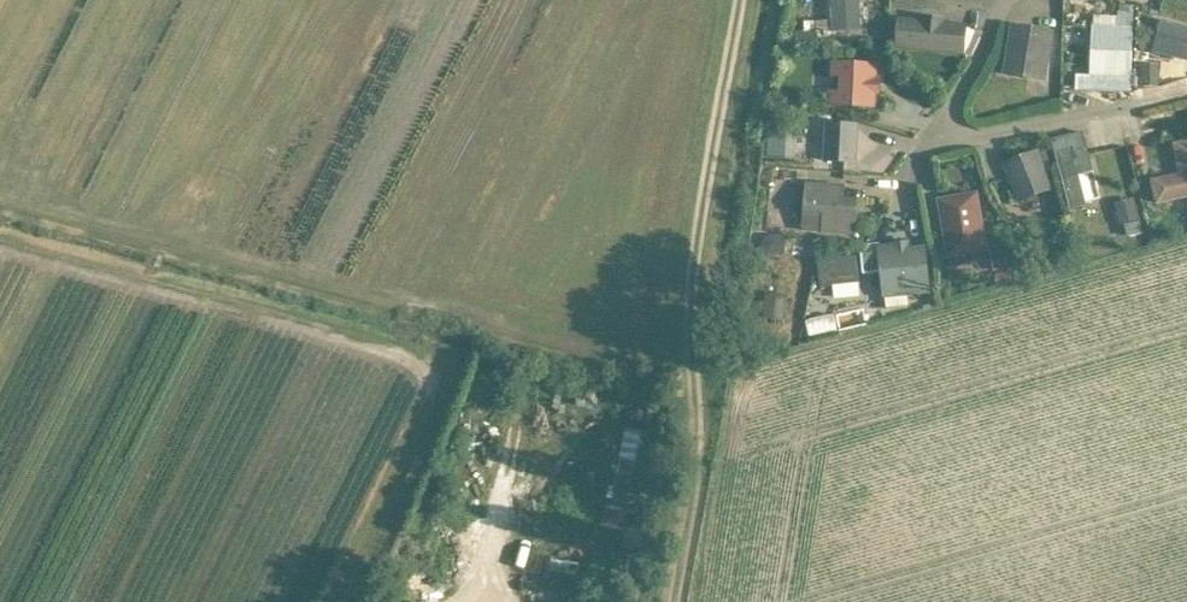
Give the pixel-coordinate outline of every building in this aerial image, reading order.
[(859,0),(830,0),(832,32),(861,30),(859,0)] [(1075,91),(1130,93),(1130,87),(1130,71),(1132,13),(1119,13),(1118,25),(1091,24),(1090,74),(1076,74),(1075,91)] [(895,49),(965,56),(968,24),(945,22),(946,18),(922,15),(921,20),(898,17),(895,49)] [(1153,53),(1186,62),(1186,26),(1162,19),(1153,53)] [(1002,74),(1045,81),(1054,30),(1011,23),(1002,74)] [(784,25),(781,46),(790,48),(794,27),(784,25)] [(796,32),(797,51),(817,49),(816,30),(796,32)] [(870,49),(870,59),(885,59),(885,49),(870,49)] [(832,61),(831,78),(839,79),(839,90),(830,90),(830,106),(876,108),(876,95),(881,95),(881,77),(877,76),(878,63),(832,61)] [(1144,87),(1159,88),(1159,66),(1145,66),(1144,87)] [(774,110),(773,118),(784,119),(784,111),(774,110)] [(825,158),(855,158),(856,124),(826,123),(825,158)] [(1051,140),(1070,209),(1088,204),(1080,176),(1094,172),(1082,131),(1051,140)] [(1186,198),(1186,144),(1176,146),(1182,177),(1155,182),(1159,204),(1186,198)] [(1054,189),(1038,149),(1003,163),(1019,203),(1054,189)] [(805,182),(803,213),(823,215),(821,232),(856,235),(859,199),(844,198),(845,185),(805,182)] [(979,192),(937,199),(947,258),(986,251),(989,251),(979,192)] [(1118,205),(1124,225),(1142,220),(1137,200),(1118,205)] [(768,254),(786,255),(787,237),(769,235),(764,240),(763,248),(768,254)] [(865,273),(880,271),(882,299),(930,294),(926,245),(911,247),(911,241),(891,243),(892,244),(877,246),(878,252),(862,254),(865,273)] [(1012,247),(991,251),(994,271),(1015,267),(1012,247)] [(822,286),(861,282),(858,256),(819,261),(822,286)] [(1011,283),(1009,273),(995,275),(997,286),(1011,283)] [(762,318),(785,320),(787,294),(765,291),(762,318)] [(835,315),(806,321),(810,336),(838,330),(835,315)] [(624,428),(618,459),(604,532),(635,538),(655,434),(624,428)]
